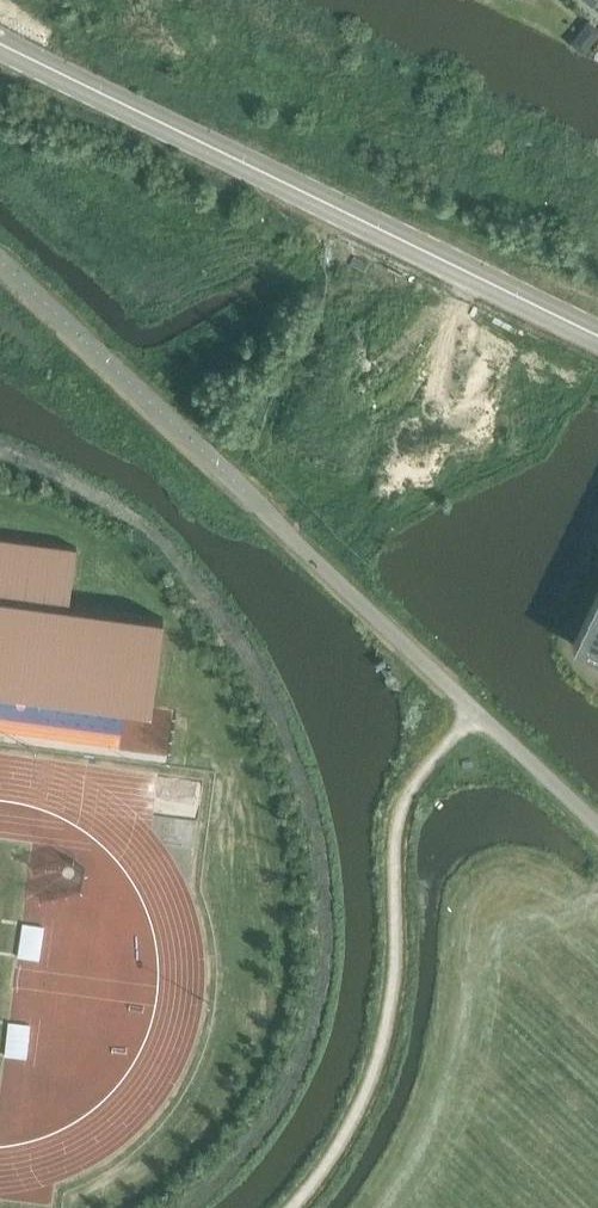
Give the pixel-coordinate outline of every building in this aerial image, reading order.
[(583,35),(591,43),(597,35),(597,30),(588,21),(583,28),(583,35)] [(151,707),(163,618),(68,605),(76,547),(0,537),(0,687),(151,707)] [(573,643),(597,655),(597,592),(573,643)]
